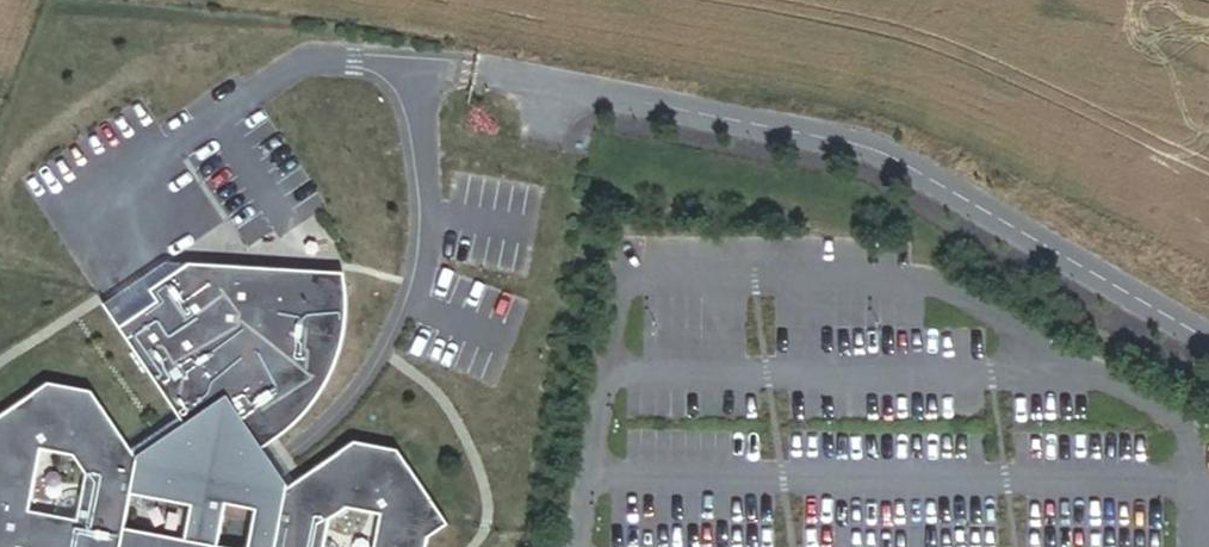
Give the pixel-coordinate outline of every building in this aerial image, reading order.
[(44,508),(20,503),(32,442),(63,449),(76,469),(68,512),(121,523),(127,490),(187,502),(180,536),(214,542),(221,501),(251,507),(243,546),(322,546),(326,523),(345,510),(377,516),(371,546),(423,546),(425,538),(445,525),(395,451),(351,443),(302,477),(282,491),(256,452),(274,439),(282,433),(302,413),(317,393),(329,367),(335,346),(339,323),(340,300),(339,281),(307,278),(307,269),(185,262),(145,286),(153,298),(114,323),(177,425),(128,456),(84,386),(42,376),(0,402),(0,546),(37,546),(44,508)] [(214,542),(180,536),(121,523),(68,512),(44,508),(37,546),(237,546),(214,542)]
